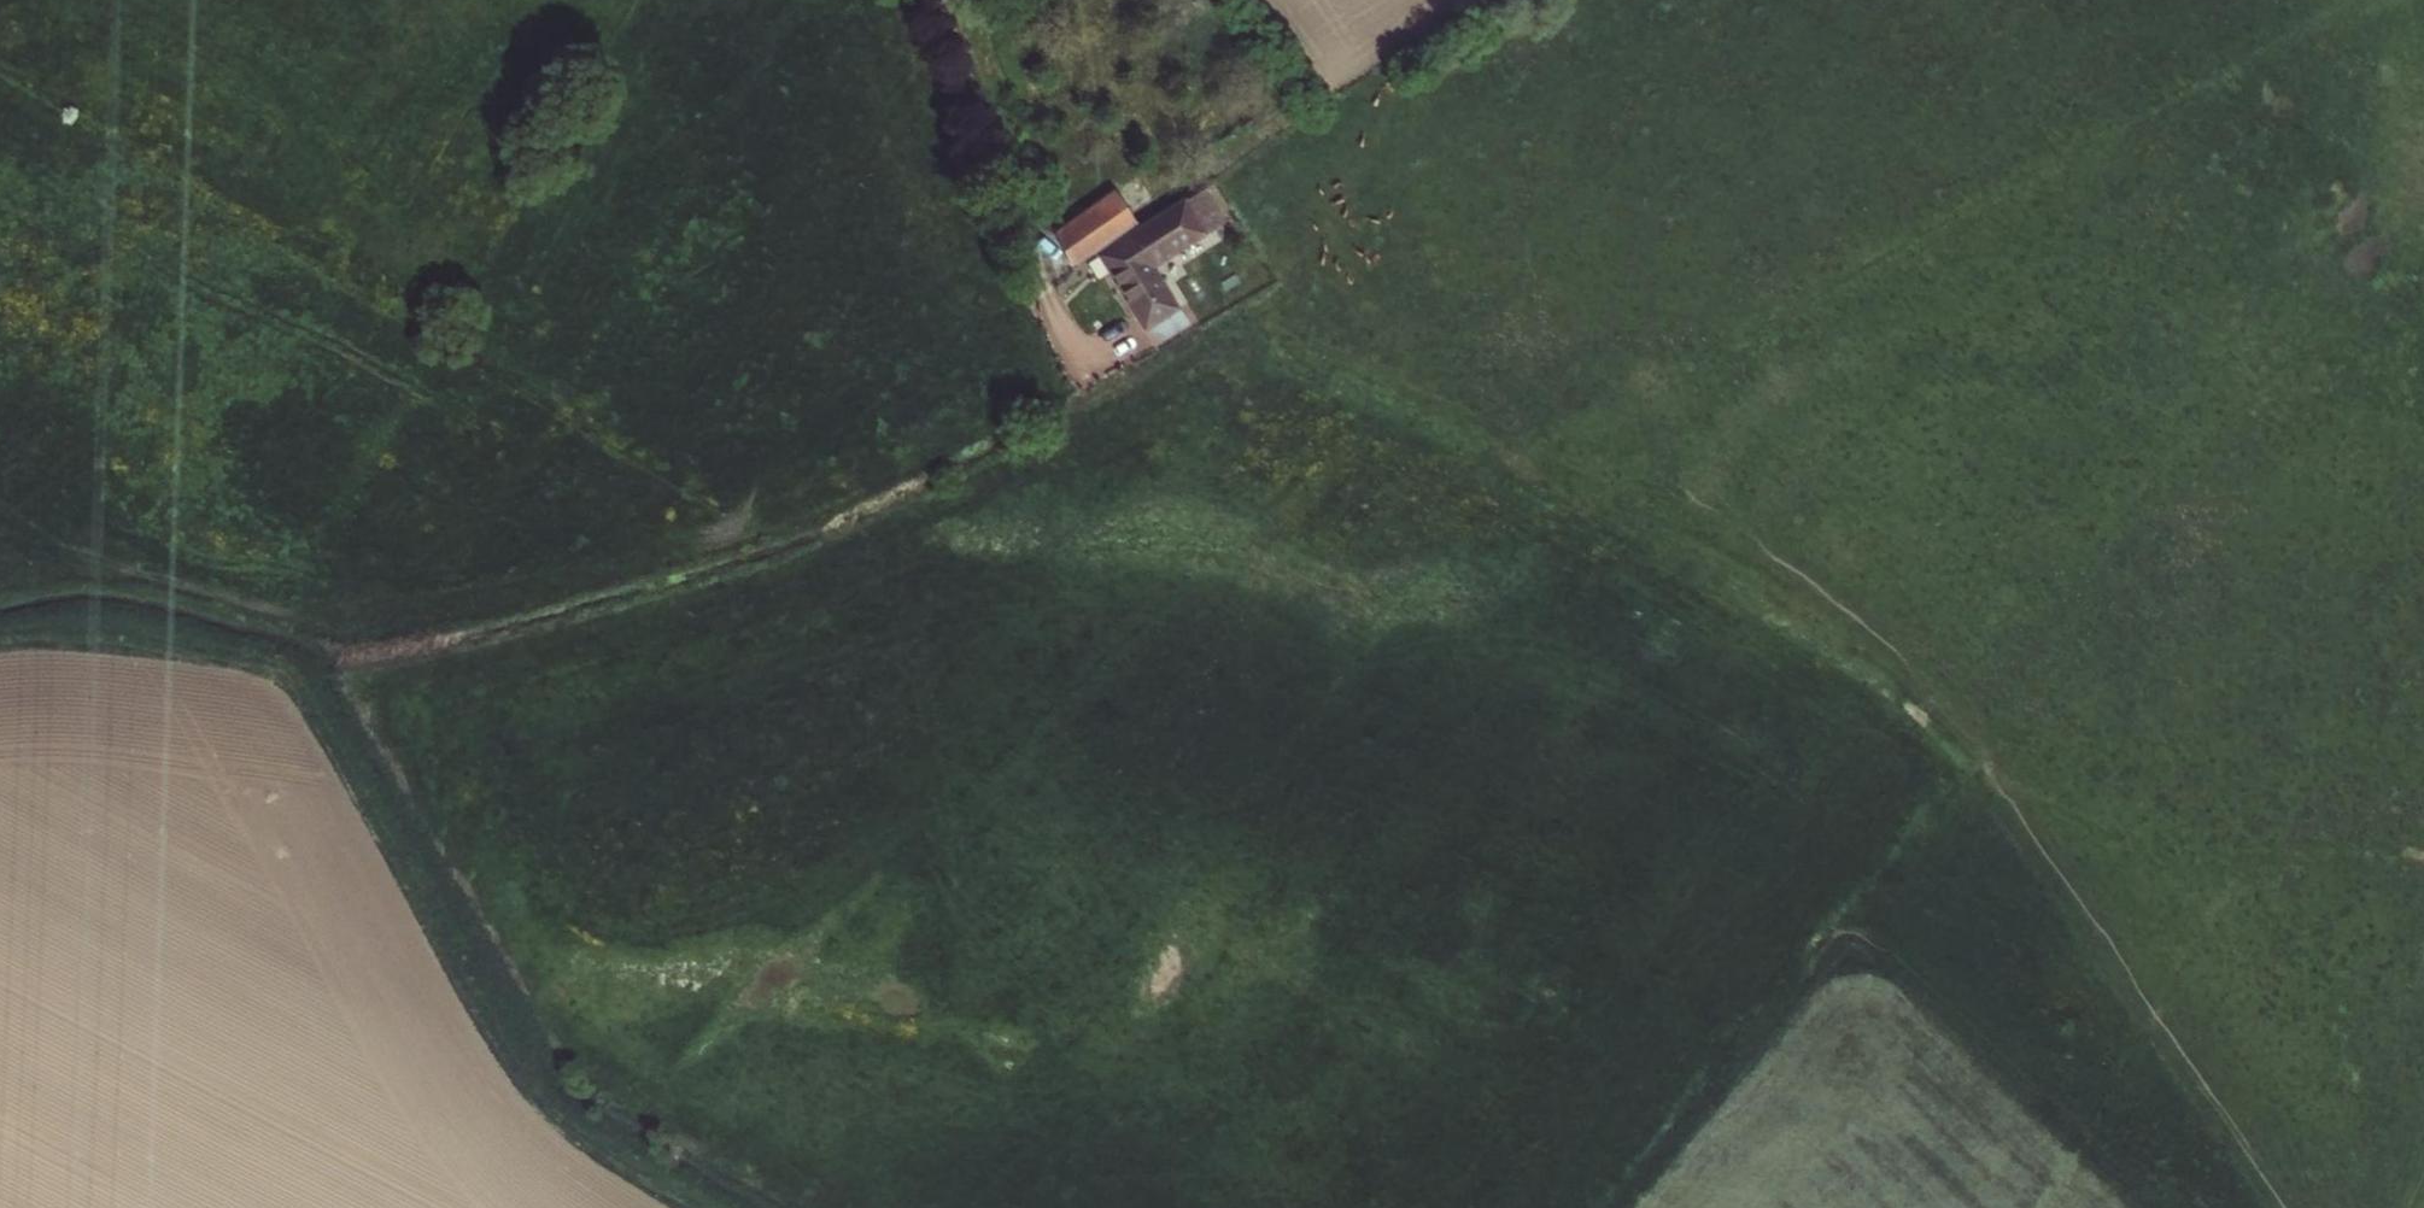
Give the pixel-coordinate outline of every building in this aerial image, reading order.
[(1124,196),(1054,237),(1071,267),(1099,250),(1142,322),(1172,304),(1149,265),(1221,222),(1201,188),(1141,224),(1124,196)]
